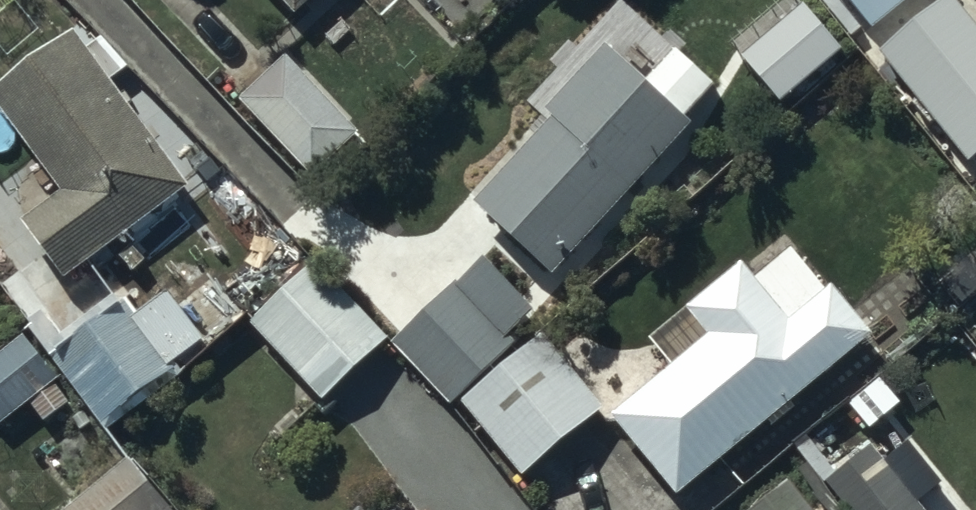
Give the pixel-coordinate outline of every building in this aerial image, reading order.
[(850,41),(869,26),(874,32),(914,0),(817,0),(850,41)] [(961,0),(945,0),(878,55),(939,130),(975,100),(975,19),(961,0)] [(75,21),(0,77),(0,101),(62,183),(19,216),(64,275),(192,179),(110,71),(124,60),(103,31),(90,41),(75,21)] [(547,107),(553,113),(475,200),(555,273),(693,120),(686,114),(718,79),(663,29),(632,63),(607,40),(547,107)] [(360,128),(287,51),(238,97),(312,174),(360,128)] [(609,410),(677,491),(873,327),(832,279),(826,284),(792,242),(754,273),(741,257),(650,332),(671,358),(609,410)] [(540,313),(481,252),(391,338),(450,399),(540,313)] [(388,334),(314,255),(248,318),(323,397),(388,334)] [(124,288),(116,295),(47,348),(102,419),(172,364),(169,361),(202,336),(165,288),(139,307),(124,288)] [(24,330),(0,349),(0,418),(28,397),(44,417),(69,398),(53,378),(58,374),(24,330)] [(539,330),(457,396),(518,472),(600,406),(539,330)] [(125,465),(69,509),(175,509),(133,458),(125,465)] [(883,458),(838,494),(851,509),(925,509),(883,458)] [(746,509),(816,509),(789,476),(746,509)]
